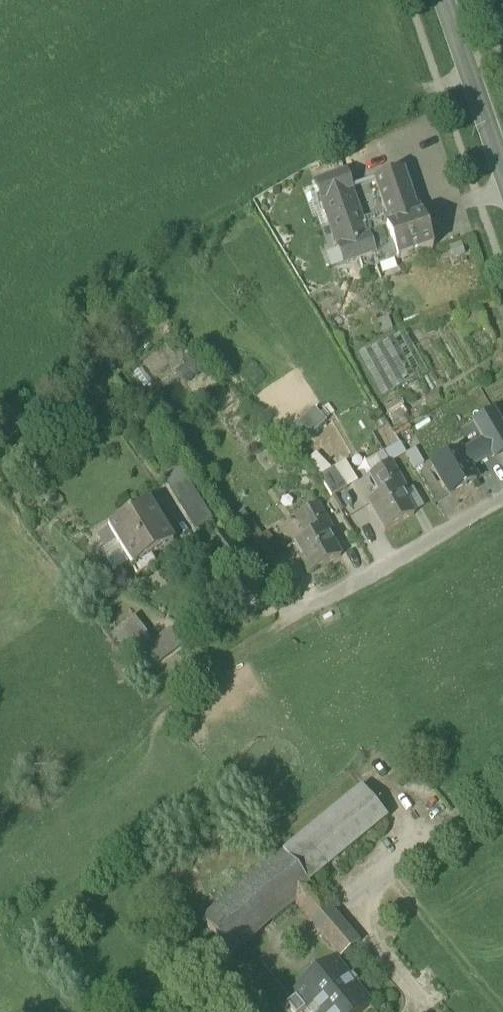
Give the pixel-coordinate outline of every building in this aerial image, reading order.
[(387,221),(384,222),(387,231),(386,232),(397,263),(433,251),(422,219),(421,220),(418,210),(415,211),(403,173),(374,183),(387,221)] [(316,188),(321,203),(350,193),(351,193),(345,178),(316,188)] [(339,252),(367,242),(363,229),(350,193),(321,203),(339,252)] [(384,222),(363,229),(367,242),(373,257),(372,258),(376,270),(396,262),(397,263),(386,232),(387,231),(384,222)] [(339,252),(344,267),(372,258),(373,257),(367,242),(339,252)] [(465,258),(461,244),(448,249),(452,262),(465,258)] [(331,272),(344,267),(339,252),(326,257),(331,272)] [(392,332),(387,319),(375,323),(380,336),(392,332)] [(357,357),(381,401),(427,376),(403,332),(357,357)] [(206,370),(191,351),(179,361),(184,367),(174,374),(185,387),(206,370)] [(296,429),(307,441),(326,423),(315,411),(296,429)] [(494,460),(502,454),(502,432),(492,413),(473,425),(483,442),(492,456),(493,457),(494,460)] [(483,442),(461,455),(470,470),(492,456),(483,442)] [(399,444),(382,454),(388,465),(390,464),(405,455),(399,444)] [(476,480),(470,470),(461,455),(459,453),(433,469),(450,496),(476,480)] [(305,464),(319,479),(331,471),(315,454),(305,464)] [(364,464),(370,476),(388,465),(382,454),(364,464)] [(345,463),(334,470),(346,490),(358,484),(345,463)] [(368,504),(385,534),(414,517),(413,516),(402,496),(407,493),(390,464),(388,465),(370,476),(369,476),(381,497),(368,504)] [(162,479),(170,491),(174,489),(185,482),(177,469),(162,479)] [(319,479),(331,499),(346,490),(334,470),(331,471),(319,479)] [(174,489),(200,529),(211,523),(185,482),(174,489)] [(196,532),(200,529),(174,489),(170,491),(196,532)] [(413,490),(407,493),(402,496),(413,516),(424,509),(413,490)] [(149,505),(107,531),(116,545),(129,565),(132,570),(151,558),(173,545),(149,505)] [(300,560),(310,576),(340,559),(328,538),(334,535),(317,506),(296,518),(308,539),(295,546),(302,559),(300,560)] [(108,550),(116,545),(107,531),(99,536),(108,550)] [(208,545),(230,575),(246,562),(224,532),(208,545)] [(116,545),(108,550),(100,555),(113,575),(129,565),(116,545)] [(156,567),(151,558),(132,570),(137,579),(156,567)] [(126,654),(133,648),(144,639),(130,621),(112,636),(126,654)] [(171,635),(152,649),(161,660),(180,646),(171,635)] [(141,658),(152,649),(144,639),(133,648),(141,658)] [(152,649),(141,658),(150,669),(161,660),(152,649)] [(361,790),(283,855),(308,886),(387,820),(361,790)] [(231,958),(296,904),(312,890),(308,886),(283,855),(202,923),(231,958)] [(296,904),(311,923),(328,909),(312,890),(296,904)] [(311,923),(325,940),(342,926),(328,909),(311,923)] [(351,936),(342,926),(325,940),(334,950),(351,936)] [(334,950),(341,960),(359,946),(351,936),(334,950)] [(297,998),(307,1009),(309,1011),(365,1011),(371,1007),(334,960),(293,993),(297,998)] [(307,1009),(297,998),(295,1000),(295,999),(286,1007),(290,1011),(304,1011),(307,1009)]
